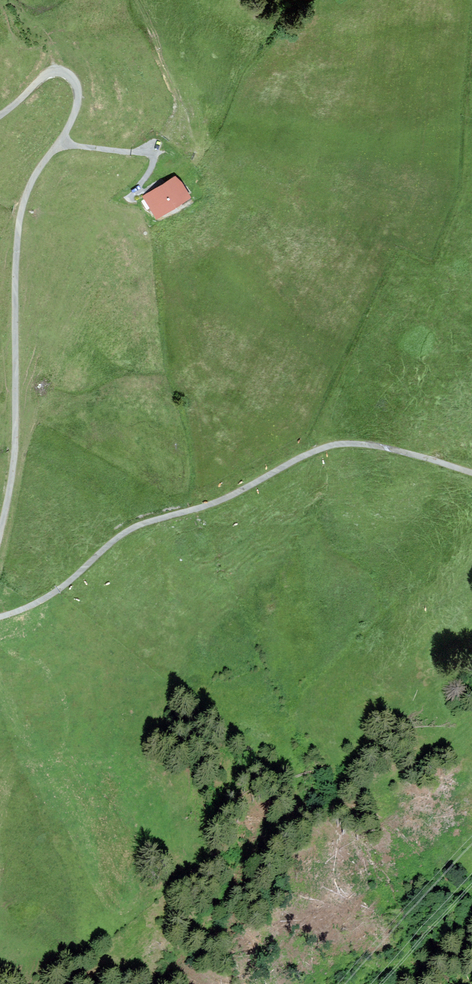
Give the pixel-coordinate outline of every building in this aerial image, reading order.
[(191,194),(177,173),(143,196),(157,217),(191,194)]
